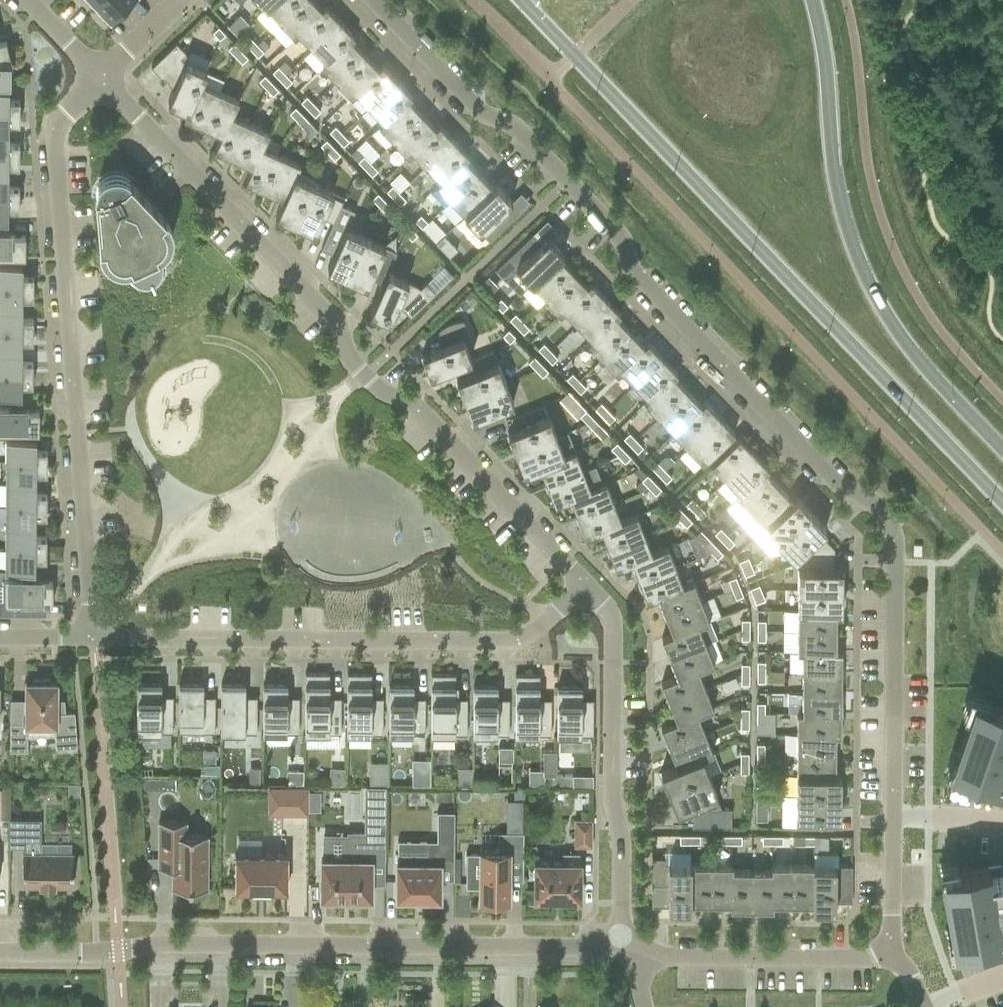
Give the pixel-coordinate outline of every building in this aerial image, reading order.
[(94,3),(97,7),(98,6),(110,19),(130,0),(97,0),(94,3)] [(265,7),(280,22),(302,0),(272,0),(265,7)] [(321,9),(313,0),(302,0),(280,22),(294,36),(326,6),(325,5),(321,9)] [(312,48),(340,21),(326,6),(294,36),(295,37),(299,34),(312,48)] [(237,34),(243,29),(235,21),(230,27),(237,34)] [(323,66),(354,36),(340,21),(312,48),(326,62),(322,65),(323,66)] [(220,39),(226,34),(219,26),(213,32),(220,39)] [(251,49),(257,44),(250,36),(244,42),(251,49)] [(351,40),(355,36),(354,36),(323,66),(337,81),(365,54),(351,40)] [(12,66),(6,41),(0,42),(0,82),(8,82),(8,66),(12,66)] [(181,58),(186,52),(177,43),(151,67),(162,77),(163,76),(174,88),(168,101),(187,110),(184,118),(206,70),(186,61),(185,62),(181,58)] [(235,56),(241,50),(234,43),(228,48),(235,56)] [(258,56),(264,51),(257,44),(251,49),(258,56)] [(242,63),(248,57),(241,50),(235,56),(242,63)] [(382,64),(378,68),(365,54),(337,81),(351,96),(383,65),(382,64)] [(369,107),(397,80),(383,65),(351,96),(352,97),(355,93),(369,107)] [(279,79),(285,73),(278,66),(272,72),(279,79)] [(201,83),(207,70),(206,70),(184,118),(203,127),(219,91),(201,83)] [(286,86),(292,81),(285,73),(279,79),(286,86)] [(266,88),(272,82),(265,75),(259,80),(266,88)] [(380,126),(412,95),(397,80),(369,107),(383,121),(379,125),(380,126)] [(273,95),(279,89),(272,82),(266,88),(273,95)] [(9,89),(0,89),(0,112),(20,112),(20,100),(9,100),(9,89)] [(215,150),(238,99),(219,91),(203,127),(221,134),(214,150),(215,150)] [(408,100),(412,96),(412,95),(380,126),(394,141),(422,114),(408,100)] [(308,109),(314,103),(307,96),(301,101),(308,109)] [(232,115),(239,100),(238,99),(215,150),(234,159),(250,123),(232,115)] [(315,116),(321,110),(314,103),(308,109),(315,116)] [(297,120),(302,114),(295,107),(290,113),(297,120)] [(20,112),(0,112),(0,133),(9,133),(9,123),(20,123),(20,112)] [(302,114),(297,120),(304,127),(310,141),(312,136),(318,131),(309,121),(302,114)] [(439,124),(435,128),(422,114),(394,141),(408,156),(440,125),(439,124)] [(246,182),(269,131),(250,123),(234,159),(252,166),(245,182),(246,182)] [(426,167),(454,140),(440,125),(408,156),(409,156),(413,153),(426,167)] [(337,139),(342,133),(335,126),(329,131),(337,139)] [(263,147),(270,132),(269,131),(246,182),(265,191),(281,155),(263,147)] [(9,133),(0,133),(0,155),(19,155),(19,144),(8,143),(9,133)] [(343,146),(349,140),(342,133),(337,139),(343,146)] [(327,152),(333,147),(326,139),(320,145),(327,152)] [(437,185),(468,155),(454,140),(426,167),(439,181),(436,184),(437,185)] [(334,159),(340,154),(333,147),(327,152),(334,159)] [(19,155),(0,155),(0,176),(8,176),(8,166),(19,166),(19,155)] [(277,214),(300,163),(281,155),(265,191),(283,199),(276,214),(277,214)] [(365,168),(371,163),(364,155),(358,161),(365,168)] [(465,159),(469,155),(468,155),(437,185),(451,200),(479,173),(465,159)] [(296,174),(301,164),(300,163),(277,214),(296,223),(314,183),(296,174)] [(372,175),(378,170),(371,163),(365,168),(372,175)] [(126,176),(121,174),(117,173),(112,173),(107,174),(103,177),(100,180),(98,184),(96,189),(96,194),(95,194),(99,245),(100,247),(101,251),(103,255),(105,258),(108,261),(111,263),(115,265),(119,266),(123,267),(128,266),(132,265),(133,264),(157,254),(159,253),(163,250),(166,247),(168,244),(170,240),(171,236),(172,232),(171,228),(170,223),(168,220),(165,216),(130,178),(129,179),(126,176)] [(496,184),(493,187),(479,173),(451,200),(465,215),(497,184),(496,184)] [(8,176),(0,176),(0,198),(19,198),(19,187),(8,187),(8,176)] [(332,195),(333,192),(314,183),(296,223),(316,232),(322,217),(333,222),(341,205),(343,200),(332,195)] [(506,206),(512,200),(497,184),(465,215),(490,241),(516,216),(506,206)] [(393,198),(399,192),(392,185),(386,191),(393,198)] [(400,205),(406,200),(399,192),(393,198),(400,205)] [(379,206),(385,200),(378,193),(372,199),(379,206)] [(19,198),(0,198),(0,220),(8,220),(8,209),(19,209),(19,198)] [(386,213),(392,208),(385,200),(379,206),(386,213)] [(355,211),(341,205),(333,222),(321,248),(334,254),(328,268),(347,277),(365,236),(347,228),(355,211)] [(422,228),(428,222),(421,215),(415,220),(422,228)] [(428,222),(422,228),(429,235),(436,242),(444,235),(446,233),(432,218),(428,222)] [(412,240),(418,234),(410,227),(405,233),(412,240)] [(25,257),(25,235),(10,235),(10,230),(0,230),(0,256),(25,257)] [(548,237),(542,243),(533,233),(495,269),(505,280),(517,269),(531,283),(563,253),(548,237)] [(444,235),(436,242),(449,256),(457,248),(444,235)] [(365,236),(347,277),(367,285),(370,278),(382,283),(387,271),(388,271),(397,252),(385,246),(385,245),(365,236)] [(461,268),(471,258),(462,249),(451,258),(461,268)] [(560,257),(563,254),(563,253),(531,283),(545,298),(573,272),(560,257)] [(22,264),(0,264),(0,287),(33,287),(33,276),(22,276),(22,264)] [(408,281),(388,271),(387,271),(382,283),(370,311),(390,321),(398,304),(401,305),(400,306),(411,316),(436,292),(426,282),(421,287),(408,281)] [(591,282),(587,286),(573,272),(545,298),(559,313),(591,283),(591,282)] [(578,325),(606,298),(591,283),(559,313),(560,314),(564,311),(578,325)] [(33,287),(0,287),(0,308),(22,309),(22,298),(33,298),(33,287)] [(502,311),(508,305),(501,298),(495,304),(502,311)] [(588,343),(620,313),(606,298),(578,325),(591,339),(587,342),(588,343)] [(22,309),(0,308),(0,330),(33,330),(33,319),(22,319),(22,309)] [(516,326),(522,321),(515,313),(509,319),(516,326)] [(617,317),(621,313),(620,313),(588,343),(602,358),(630,331),(617,317)] [(463,339),(470,336),(463,320),(458,321),(451,322),(445,325),(440,329),(438,330),(444,345),(422,354),(430,375),(459,364),(471,359),(463,339)] [(523,333),(529,328),(522,321),(516,326),(523,333)] [(510,342),(515,337),(508,329),(503,335),(510,342)] [(33,330),(0,330),(0,352),(22,352),(22,342),(33,342),(33,330)] [(648,342),(644,345),(630,331),(602,358),(617,373),(648,343),(648,342)] [(545,356),(551,350),(544,343),(538,349),(545,356)] [(635,384),(663,357),(648,343),(617,373),(617,374),(621,370),(635,384)] [(464,399),(505,382),(492,350),(471,359),(459,364),(464,376),(456,379),(464,399)] [(552,363),(558,358),(551,350),(545,356),(552,363)] [(22,352),(0,352),(0,373),(33,373),(33,362),(22,362),(22,352)] [(535,369),(541,363),(534,356),(528,362),(535,369)] [(645,403),(677,372),(663,357),(635,384),(648,398),(644,402),(645,403)] [(542,376),(548,371),(541,363),(535,369),(542,376)] [(674,377),(678,373),(677,372),(645,403),(659,418),(687,391),(674,377)] [(33,373),(0,373),(0,396),(2,396),(19,396),(21,396),(22,385),(33,385),(33,373)] [(573,386),(579,380),(572,373),(566,378),(573,386)] [(580,393),(586,387),(579,380),(573,386),(580,393)] [(472,419),(513,402),(505,382),(464,399),(472,419)] [(705,401),(701,405),(687,391),(659,418),(674,432),(705,402),(705,401)] [(19,396),(2,396),(2,405),(0,405),(0,432),(39,432),(39,411),(26,411),(26,405),(17,405),(17,401),(19,401),(19,396)] [(705,402),(674,432),(688,447),(692,444),(720,417),(705,402)] [(602,416),(608,410),(601,403),(595,408),(602,416)] [(516,452),(557,436),(544,404),(511,417),(515,429),(508,432),(516,452)] [(587,423),(593,417),(586,410),(580,416),(587,423)] [(609,423),(615,417),(608,410),(602,416),(609,423)] [(593,417),(587,423),(594,430),(602,439),(608,433),(600,424),(593,417)] [(692,444),(688,447),(702,462),(703,463),(707,459),(735,433),(720,417),(692,444)] [(630,445),(636,440),(629,432),(623,438),(630,445)] [(557,436),(516,452),(524,472),(575,451),(575,450),(572,451),(565,433),(557,436)] [(726,479),(754,453),(739,437),(711,464),(726,479)] [(36,450),(36,439),(6,439),(6,462),(47,462),(47,451),(36,450)] [(637,452),(643,447),(636,440),(630,445),(637,452)] [(618,455),(624,449),(617,442),(611,448),(618,455)] [(625,462),(631,457),(624,449),(618,455),(625,462)] [(547,485),(583,470),(575,451),(524,472),(540,466),(547,485)] [(736,498),(768,467),(754,453),(726,479),(739,493),(735,497),(736,498)] [(47,473),(47,462),(6,462),(6,483),(36,483),(36,473),(47,473)] [(658,462),(652,468),(659,475),(665,469),(658,462)] [(583,470),(547,485),(554,504),(606,483),(606,482),(599,485),(592,467),(583,470)] [(765,472),(769,468),(768,467),(736,498),(750,513),(779,486),(765,472)] [(666,482),(672,477),(665,469),(659,475),(666,482)] [(648,487),(654,482),(647,474),(641,480),(648,487)] [(655,494),(661,489),(654,482),(648,487),(655,494)] [(36,494),(36,483),(6,483),(5,505),(47,505),(47,494),(36,494)] [(578,517),(614,502),(606,483),(554,504),(555,505),(570,499),(578,517)] [(796,496),(792,500),(779,486),(750,513),(765,528),(797,497),(796,496)] [(779,543),(811,512),(797,497),(765,528),(779,543)] [(693,511),(699,505),(692,498),(686,503),(693,511)] [(637,514),(621,521),(614,502),(578,517),(585,536),(637,515),(637,514)] [(46,517),(47,505),(5,505),(5,526),(35,527),(35,516),(46,517)] [(700,518),(706,512),(699,505),(693,511),(700,518)] [(679,519),(685,514),(678,506),(672,512),(679,519)] [(820,534),(826,528),(811,512),(779,543),(794,558),(796,557),(800,561),(834,548),(820,534)] [(686,526),(692,521),(685,514),(679,519),(686,526)] [(608,549),(644,534),(637,515),(585,536),(586,537),(601,531),(608,549)] [(35,537),(35,527),(5,526),(5,548),(46,548),(46,537),(35,537)] [(722,540),(727,535),(720,528),(715,533),(722,540)] [(667,546),(652,553),(644,534),(608,549),(616,568),(668,547),(667,546)] [(729,548),(734,542),(727,535),(722,540),(729,548)] [(710,551),(716,546),(709,539),(703,544),(710,551)] [(717,559),(723,553),(716,546),(710,551),(717,559)] [(639,581),(675,567),(668,547),(616,568),(616,569),(632,563),(639,581)] [(46,560),(46,548),(5,548),(5,570),(35,571),(35,560),(46,560)] [(842,568),(834,568),(834,548),(800,561),(800,567),(798,567),(798,589),(842,589),(842,568)] [(742,568),(749,565),(746,558),(739,561),(742,568)] [(745,576),(752,573),(749,565),(742,568),(745,576)] [(681,581),(675,567),(639,581),(647,601),(658,597),(658,596),(683,587),(683,585),(681,581)] [(5,576),(5,601),(0,601),(0,614),(44,615),(44,603),(52,603),(52,582),(41,582),(41,576),(5,576)] [(732,589),(739,586),(736,577),(728,580),(732,589)] [(701,601),(694,583),(694,581),(683,585),(683,587),(658,596),(658,597),(665,616),(701,601)] [(753,596),(760,593),(757,585),(750,588),(753,596)] [(736,598),(743,595),(739,586),(732,589),(736,598)] [(842,611),(842,589),(798,589),(797,605),(798,605),(798,610),(836,611),(842,611)] [(756,603),(763,600),(760,593),(753,596),(756,603)] [(672,634),(662,638),(662,639),(709,620),(720,616),(712,597),(702,601),(665,616),(672,634)] [(836,611),(798,610),(797,631),(836,631),(836,611)] [(749,630),(750,619),(741,619),(741,629),(749,630)] [(699,625),(709,621),(709,620),(662,639),(670,658),(706,643),(699,625)] [(765,630),(766,620),(757,620),(757,630),(765,630)] [(749,640),(749,630),(741,629),(741,640),(749,640)] [(765,640),(765,630),(757,630),(757,640),(765,640)] [(836,650),(836,631),(797,631),(797,651),(841,651),(841,650),(836,650)] [(662,683),(714,663),(706,643),(670,658),(677,676),(661,682),(662,683)] [(841,672),(841,651),(797,651),(797,652),(802,652),(802,672),(841,672)] [(765,671),(765,661),(757,661),(757,671),(765,671)] [(698,670),(714,664),(714,663),(662,683),(669,703),(705,688),(698,670)] [(749,674),(749,664),(741,664),(741,674),(749,674)] [(765,681),(765,671),(757,671),(757,681),(765,681)] [(841,693),(841,672),(802,672),(802,692),(841,693)] [(329,700),(329,673),(305,673),(305,733),(341,733),(341,697),(340,697),(340,701),(329,700)] [(371,701),(371,673),(347,673),(347,733),(383,733),(383,697),(382,697),(382,701),(371,701)] [(455,707),(455,674),(431,674),(431,734),(467,734),(467,698),(466,698),(466,707),(455,707)] [(539,707),(539,675),(515,674),(515,734),(551,735),(551,698),(550,698),(550,708),(539,707)] [(749,684),(749,674),(741,674),(741,684),(749,684)] [(56,683),(50,683),(49,679),(33,680),(34,683),(26,683),(26,700),(24,700),(24,711),(26,711),(26,723),(10,723),(10,751),(27,751),(27,736),(33,736),(33,724),(48,724),(48,734),(54,734),(56,748),(77,747),(74,711),(64,712),(64,700),(56,701),(56,683)] [(161,699),(161,684),(137,684),(137,732),(173,732),(173,696),(172,696),(172,699),(161,699)] [(203,705),(203,684),(179,684),(179,732),(215,732),(215,696),(214,696),(214,705),(203,705)] [(245,696),(245,685),(221,684),(221,732),(257,733),(257,696),(256,696),(256,705),(245,705),(245,696)] [(287,700),(287,685),(263,685),(263,733),(299,733),(299,697),(298,697),(298,700),(287,700)] [(413,701),(413,686),(389,686),(389,734),(425,734),(425,698),(424,697),(424,701),(413,701)] [(497,702),(497,686),(473,686),(473,734),(509,734),(509,698),(508,698),(508,702),(497,702)] [(581,702),(581,687),(557,687),(557,735),(593,735),(593,699),(592,699),(592,703),(581,702)] [(661,728),(713,707),(705,688),(669,703),(677,721),(661,727),(661,728)] [(841,713),(841,693),(802,692),(802,712),(797,712),(797,713),(841,713)] [(952,768),(973,775),(994,782),(996,783),(997,779),(999,774),(1002,776),(1002,708),(976,699),(975,703),(955,760),(952,768)] [(765,713),(765,703),(757,703),(757,713),(765,713)] [(698,714),(714,708),(713,707),(661,728),(669,747),(705,732),(698,714)] [(749,718),(749,708),(741,708),(741,718),(749,718)] [(765,723),(765,713),(757,713),(757,723),(765,723)] [(841,734),(841,713),(797,713),(797,733),(841,734)] [(749,728),(749,718),(741,718),(740,728),(749,728)] [(661,772),(713,752),(705,732),(669,747),(676,765),(661,772)] [(841,735),(841,734),(797,733),(796,754),(835,755),(835,735),(841,735)] [(765,754),(765,744),(756,744),(756,754),(765,754)] [(499,748),(499,763),(513,763),(513,748),(499,748)] [(318,763),(318,749),(306,749),(306,763),(318,763)] [(214,762),(215,751),(204,751),(203,762),(214,762)] [(556,775),(557,751),(543,751),(543,775),(549,775),(556,775)] [(299,763),(299,752),(288,752),(288,763),(299,763)] [(702,757),(713,753),(713,752),(661,772),(669,792),(710,775),(702,757)] [(748,763),(749,753),(740,753),(740,763),(748,763)] [(250,764),(250,754),(234,754),(234,764),(250,764)] [(765,764),(765,754),(756,754),(756,764),(765,764)] [(835,774),(835,755),(796,754),(796,775),(840,775),(840,774),(835,774)] [(748,773),(748,763),(740,763),(740,773),(748,773)] [(370,779),(370,783),(387,783),(387,779),(387,764),(377,764),(377,771),(370,771),(370,779)] [(219,775),(219,766),(201,765),(201,775),(219,775)] [(249,767),(249,784),(259,784),(260,767),(249,767)] [(330,768),(329,784),(344,784),(344,768),(330,768)] [(471,785),(471,769),(459,769),(459,785),(471,785)] [(286,771),(286,783),(302,784),(302,771),(286,771)] [(572,787),(572,775),(556,775),(549,775),(549,787),(572,787)] [(716,796),(718,795),(710,775),(669,792),(677,812),(693,805),(694,808),(693,808),(693,827),(731,827),(731,808),(721,808),(716,796)] [(840,796),(840,775),(796,775),(796,796),(840,796)] [(145,778),(145,789),(160,789),(160,778),(145,778)] [(10,815),(10,783),(0,783),(0,815),(10,815)] [(80,795),(80,783),(68,783),(68,795),(80,795)] [(764,795),(764,785),(756,785),(756,795),(764,795)] [(306,816),(306,789),(268,789),(267,815),(306,816)] [(366,795),(366,833),(349,833),(348,860),(322,860),(322,898),(341,898),(341,899),(351,899),(351,898),(371,898),(371,858),(385,858),(385,795),(366,795)] [(764,795),(756,795),(756,805),(756,819),(767,819),(767,795),(764,795)] [(840,818),(840,796),(796,796),(796,828),(832,828),(832,818),(840,818)] [(437,841),(429,841),(429,855),(398,854),(397,863),(396,898),(440,898),(440,864),(439,864),(439,862),(439,858),(454,858),(454,812),(437,812),(437,841)] [(41,853),(41,819),(9,819),(9,847),(24,847),(24,853),(23,853),(22,886),(40,886),(40,887),(55,887),(55,886),(72,886),(73,854),(41,853)] [(574,846),(592,846),(592,819),(575,819),(574,846)] [(159,868),(172,868),(172,888),(207,889),(208,835),(186,835),(186,821),(159,821),(159,868)] [(466,853),(466,887),(480,888),(480,899),(490,899),(490,903),(506,903),(506,899),(509,899),(509,858),(523,858),(523,832),(498,832),(498,851),(480,851),(480,853),(466,853)] [(690,843),(690,835),(680,835),(680,843),(690,843)] [(700,843),(700,835),(690,835),(690,843),(700,843)] [(731,843),(731,835),(721,835),(721,843),(731,843)] [(741,844),(741,835),(731,835),(731,843),(741,844)] [(773,844),(773,836),(762,836),(762,844),(773,844)] [(782,844),(783,836),(773,836),(773,844),(782,844)] [(814,836),(804,836),(794,836),(794,844),(814,844),(814,836)] [(824,844),(824,836),(814,836),(814,844),(824,844)] [(580,863),(578,863),(578,853),(563,853),(563,862),(535,862),(535,898),(551,898),(551,899),(553,899),(553,898),(561,898),(561,899),(563,899),(563,898),(580,899),(580,863)] [(289,854),(238,854),(237,889),(255,889),(255,890),(271,890),(271,889),(288,889),(289,854)] [(665,864),(665,858),(652,857),(652,884),(668,884),(668,908),(690,908),(690,864),(665,864)] [(710,903),(711,865),(690,864),(690,908),(691,908),(691,903),(710,903)] [(731,909),(731,865),(711,865),(710,903),(730,903),(730,909),(731,909)] [(749,870),(749,865),(731,865),(731,909),(751,909),(752,870),(749,870)] [(793,904),(793,865),(788,865),(788,870),(772,870),(772,909),(773,909),(773,904),(793,904)] [(813,909),(814,865),(793,865),(793,904),(812,904),(812,909),(813,909)] [(852,901),(852,865),(814,865),(813,909),(835,909),(835,901),(852,901)] [(944,874),(957,945),(1002,938),(1000,929),(1002,928),(1002,877),(1002,872),(999,873),(991,874),(990,870),(989,866),(987,866),(982,867),(944,874)] [(772,909),(772,870),(752,870),(751,909),(772,909)]
